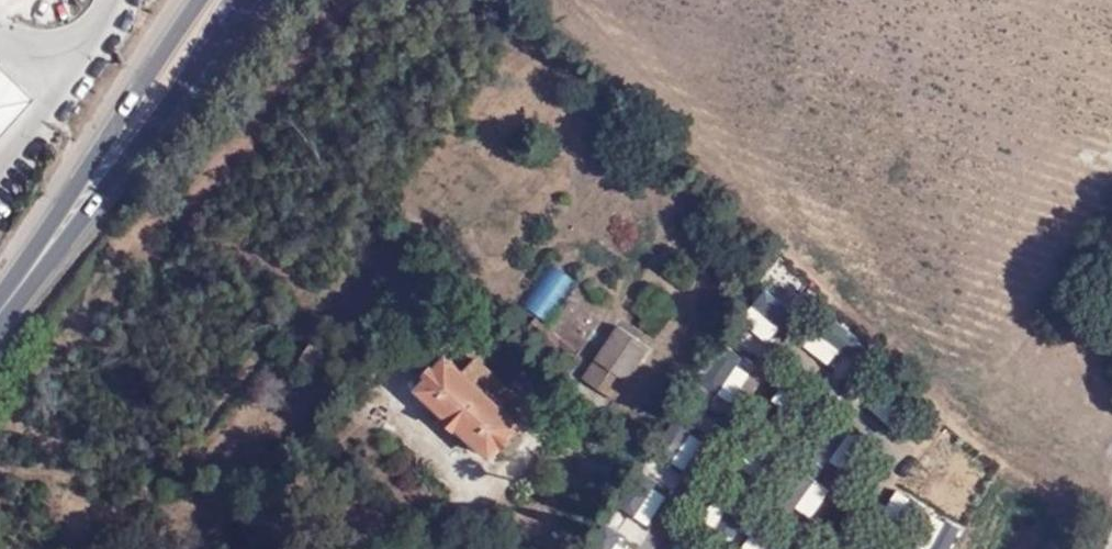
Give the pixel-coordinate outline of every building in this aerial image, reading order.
[(754,344),(778,316),(760,298),(747,313),(743,312),(732,326),(754,344)] [(830,358),(849,338),(822,310),(803,329),(830,358)] [(654,348),(618,325),(583,379),(619,402),(654,348)] [(469,373),(454,359),(420,396),(497,466),(530,431),(529,426),(502,402),(517,386),(484,356),(469,373)] [(911,409),(894,380),(869,395),(876,409),(880,409),(890,422),(911,409)] [(838,469),(854,455),(839,436),(807,459),(824,483),(839,472),(838,469)] [(952,498),(972,465),(943,446),(921,479),(952,498)] [(815,491),(798,471),(772,496),(789,516),(801,507),(801,504),(815,491)] [(725,540),(747,508),(722,490),(700,523),(725,540)] [(761,523),(735,548),(736,548),(773,548),(779,542),(761,523)] [(691,537),(684,548),(708,548),(691,537)]
